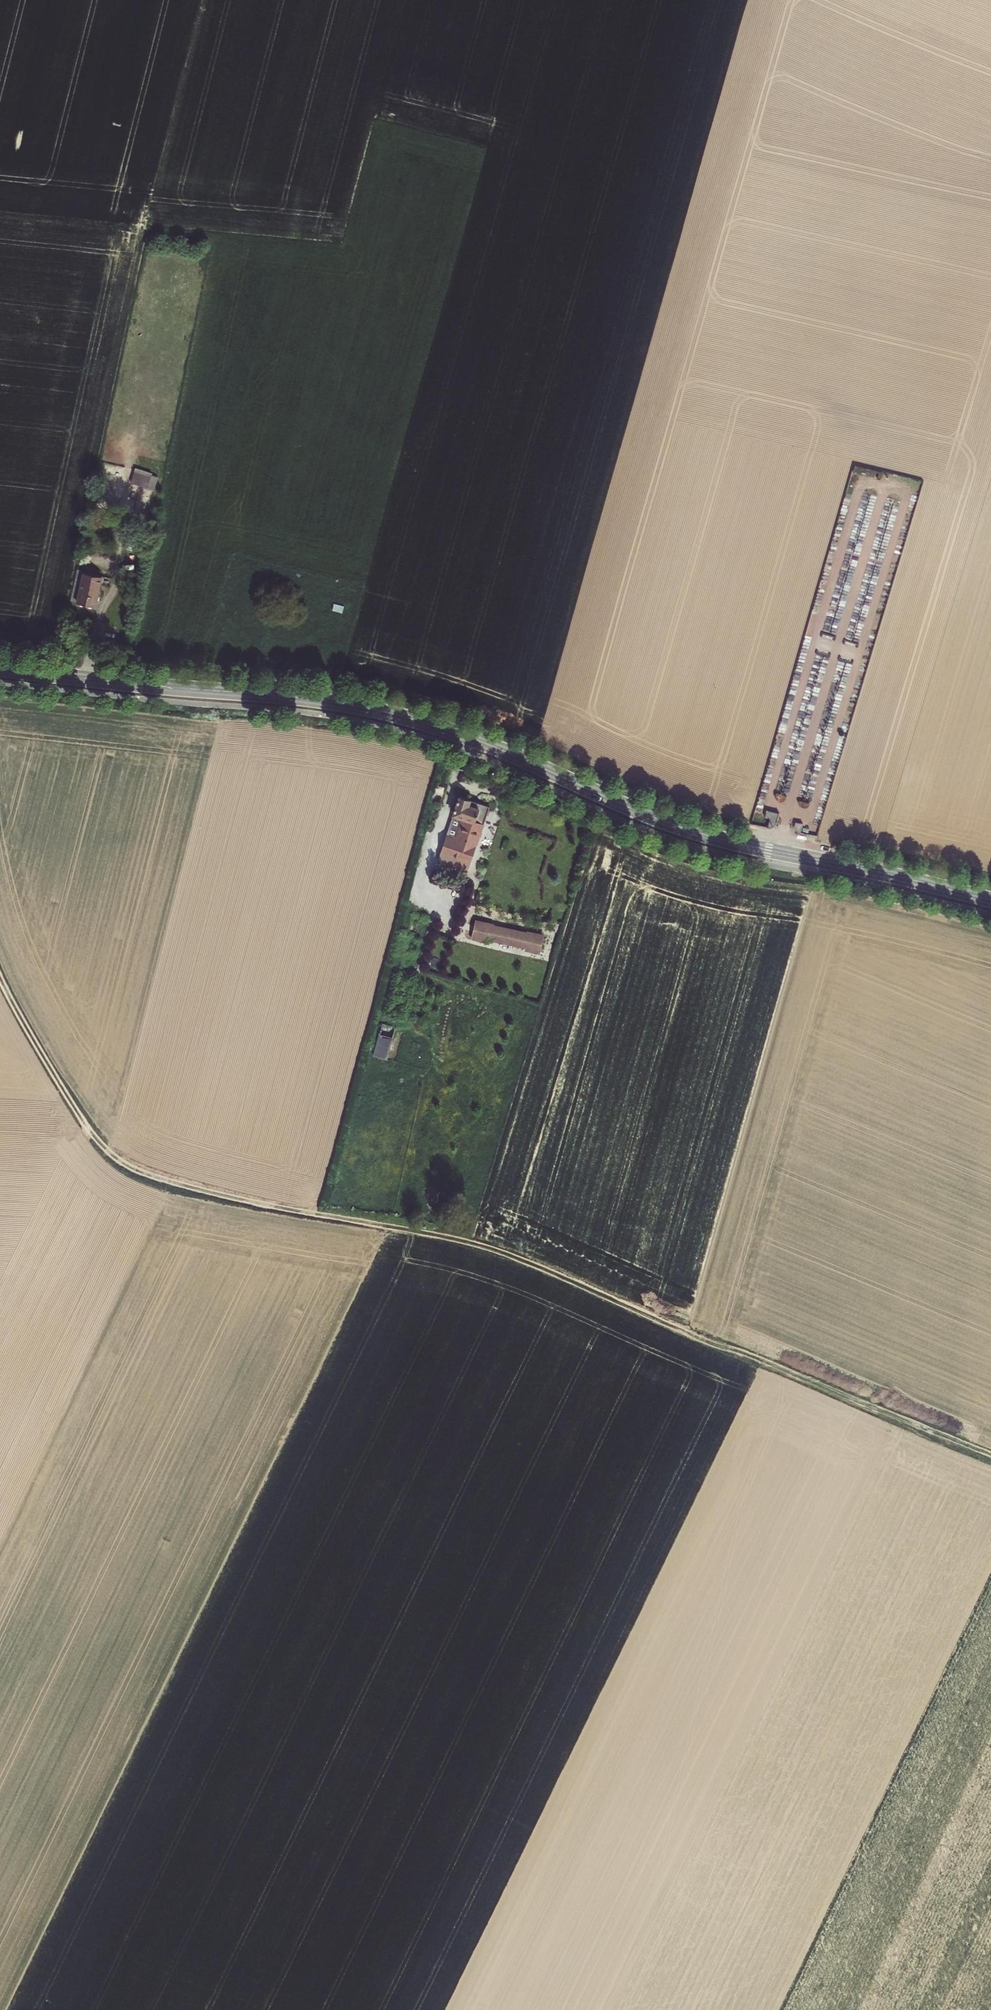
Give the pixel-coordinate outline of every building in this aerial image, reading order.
[(133,482),(156,488),(160,473),(136,467),(133,482)] [(99,576),(81,573),(75,604),(92,607),(99,576)] [(467,800),(453,795),(440,845),(474,857),(487,807),(470,801),(469,807),(465,806),(467,800)] [(548,933),(478,919),(474,937),(544,951),(548,933)] [(389,1058),(399,1025),(384,1021),(374,1054),(389,1058)]
